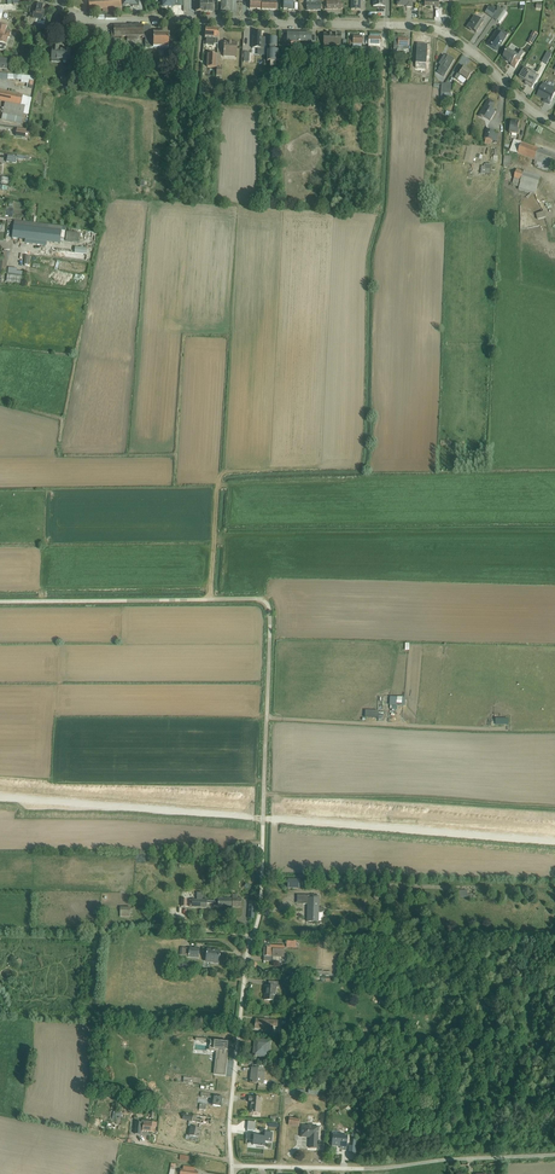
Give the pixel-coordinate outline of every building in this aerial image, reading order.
[(89,0),(90,10),(103,9),(122,7),(121,0),(91,0),(89,0)] [(195,7),(196,7),(196,12),(204,12),(204,3),(203,3),(203,0),(204,0),(195,0),(195,7)] [(203,0),(203,3),(204,3),(204,12),(212,12),(212,0),(204,0),(203,0)] [(221,12),(226,12),(226,10),(232,10),(232,0),(222,0),(222,2),(221,12)] [(250,9),(261,9),(260,0),(250,0),(250,9)] [(262,9),(277,10),(277,0),(261,0),(262,9)] [(283,9),(288,10),(294,10),(294,0),(284,0),(284,3),(283,9)] [(307,11),(321,10),(320,0),(314,0),(314,1),(311,1),(311,0),(307,0),(307,11)] [(324,3),(325,10),(343,9),(342,1),(339,1),(339,0),(326,0),(326,2),(326,3),(324,3)] [(351,10),(360,10),(361,0),(352,0),(351,10)] [(424,7),(435,7),(435,8),(439,8),(439,2),(442,2),(442,0),(424,0),(424,7)] [(2,19),(3,11),(16,10),(16,5),(14,5),(7,6),(7,5),(0,6),(0,19),(2,19)] [(489,7),(484,14),(492,19),(496,13),(494,11),(496,8),(492,6),(490,8),(489,7)] [(496,13),(492,19),(496,21),(497,21),(501,24),(507,14),(504,11),(505,9),(503,7),(502,9),(497,7),(496,13)] [(474,17),(466,28),(471,31),(472,30),(476,33),(483,23),(474,17)] [(3,50),(4,47),(6,48),(8,38),(9,38),(11,32),(6,31),(7,27),(0,25),(0,50),(3,50)] [(114,36),(111,36),(112,40),(122,40),(122,37),(127,37),(139,36),(142,36),(144,36),(144,25),(114,25),(114,36)] [(151,25),(144,25),(144,36),(144,38),(145,38),(145,47),(148,47),(169,48),(169,42),(169,34),(154,34),(153,33),(151,33),(151,25)] [(86,28),(85,37),(96,37),(96,26),(88,26),(86,28)] [(206,30),(205,38),(206,38),(206,45),(214,45),(214,44),(217,44),(218,39),(219,39),(219,30),(206,30)] [(499,30),(488,46),(497,52),(508,35),(499,30)] [(253,36),(253,48),(264,48),(264,46),(265,38),(261,38),(261,33),(254,32),(254,36),(253,36)] [(300,34),(287,34),(287,43),(295,43),(295,48),(299,49),(300,34)] [(300,34),(299,49),(303,49),(303,47),(303,43),(311,43),(312,34),(300,34)] [(341,34),(324,34),(323,45),(341,46),(341,34)] [(351,36),(350,45),(353,45),(362,45),(364,45),(364,40),(362,39),(362,37),(351,36)] [(369,48),(370,48),(370,51),(380,52),(380,44),(380,43),(380,38),(369,37),(369,48)] [(395,38),(394,49),(408,50),(408,39),(395,38)] [(264,48),(264,56),(267,56),(267,62),(270,62),(270,67),(276,67),(276,62),(279,62),(279,52),(275,51),(275,48),(277,48),(277,39),(269,39),(269,47),(264,46),(264,48)] [(224,42),(223,57),(237,57),(238,43),(224,42)] [(417,45),(415,68),(429,69),(430,56),(427,56),(427,46),(417,45)] [(53,47),(51,62),(61,63),(61,61),(70,62),(71,51),(58,50),(59,48),(53,47)] [(509,50),(503,58),(508,61),(507,62),(512,65),(511,66),(515,69),(521,60),(520,59),(524,54),(520,50),(517,54),(513,52),(513,53),(509,50)] [(547,52),(542,62),(546,65),(552,55),(547,52)] [(208,54),(207,68),(217,68),(218,55),(208,54)] [(440,71),(438,74),(444,77),(454,60),(448,57),(447,58),(444,57),(439,65),(441,66),(438,70),(440,71)] [(459,71),(454,79),(463,85),(466,81),(467,81),(472,73),(464,68),(461,73),(459,71)] [(525,69),(519,78),(528,83),(527,86),(532,89),(536,82),(538,77),(535,76),(537,73),(531,70),(530,72),(525,69)] [(14,80),(14,79),(21,80),(21,82),(27,83),(26,87),(29,88),(33,89),(35,76),(0,73),(0,79),(14,80)] [(62,75),(61,83),(62,83),(62,85),(65,85),(69,86),(69,84),(73,84),(74,77),(62,75)] [(537,96),(545,100),(544,102),(550,105),(554,95),(554,90),(544,84),(537,96)] [(0,101),(0,102),(5,103),(1,120),(21,124),(23,114),(28,115),(30,102),(31,102),(32,98),(23,96),(23,95),(0,90),(0,101)] [(489,100),(479,117),(481,119),(482,117),(491,122),(496,112),(492,110),(495,104),(489,100)] [(512,121),(510,134),(512,134),(517,135),(519,135),(520,130),(518,130),(519,122),(512,121)] [(17,128),(15,136),(30,139),(31,133),(26,132),(26,129),(17,128)] [(487,131),(485,139),(486,140),(485,144),(491,146),(492,141),(497,142),(499,135),(495,134),(495,132),(487,131)] [(514,140),(510,152),(518,154),(522,143),(521,143),(514,140)] [(518,156),(535,162),(534,164),(536,165),(536,166),(538,167),(537,169),(548,172),(550,167),(554,169),(554,168),(554,154),(544,150),(543,151),(522,143),(518,154),(518,156)] [(7,156),(6,162),(16,164),(16,158),(27,160),(27,156),(17,155),(17,157),(7,156)] [(504,156),(504,167),(511,167),(512,157),(504,156)] [(482,167),(481,174),(483,174),(483,177),(489,177),(489,175),(491,175),(492,165),(486,164),(486,167),(482,167)] [(517,170),(512,186),(519,188),(518,190),(535,195),(541,177),(524,172),(517,170)] [(329,172),(322,174),(323,181),(334,179),(332,172),(329,172)] [(546,212),(536,215),(538,220),(548,217),(546,212)] [(14,226),(12,238),(60,244),(60,242),(64,243),(66,227),(49,225),(48,230),(14,226)] [(67,232),(66,241),(79,242),(80,233),(67,232)] [(2,268),(1,272),(6,273),(7,261),(8,261),(10,252),(4,251),(3,261),(2,268)] [(7,275),(6,282),(21,284),(22,276),(7,275)] [(390,700),(390,706),(398,706),(398,697),(390,697),(390,700)] [(300,880),(288,880),(288,889),(300,889),(300,880)] [(190,900),(189,907),(192,907),(207,908),(207,903),(214,904),(214,907),(218,907),(231,908),(232,899),(224,899),(218,899),(214,899),(214,901),(207,901),(203,901),(203,900),(203,893),(197,893),(197,898),(197,900),(192,900),(190,900)] [(237,895),(232,895),(232,896),(232,907),(241,907),(241,899),(237,898),(237,895)] [(297,896),(297,904),(307,905),(307,922),(319,923),(319,913),(323,913),(324,912),(325,911),(324,909),(323,908),(319,908),(319,896),(297,896)] [(120,907),(120,917),(130,917),(130,913),(133,913),(133,908),(131,908),(131,907),(120,907)] [(166,925),(166,933),(178,933),(179,925),(179,921),(175,921),(174,925),(166,925)] [(264,955),(264,962),(280,962),(280,958),(284,958),(284,957),(287,957),(287,952),(284,952),(284,947),(270,947),(270,946),(264,945),(264,955)] [(188,956),(189,949),(180,948),(179,955),(188,956)] [(189,949),(188,956),(188,957),(199,959),(200,949),(189,948),(189,949)] [(207,950),(205,962),(212,963),(213,963),(214,963),(214,962),(219,963),(221,952),(207,950)] [(173,963),(172,973),(180,974),(181,967),(187,968),(187,964),(184,964),(173,963)] [(266,986),(265,1000),(275,1001),(276,992),(277,992),(277,988),(278,988),(279,983),(269,982),(268,987),(266,986)] [(255,1025),(255,1027),(255,1029),(273,1030),(273,1027),(277,1027),(278,1021),(256,1019),(255,1025)] [(228,1042),(210,1040),(209,1051),(216,1052),(214,1074),(218,1075),(218,1069),(225,1070),(227,1051),(228,1046),(228,1042)] [(254,1040),(253,1057),(270,1058),(271,1041),(254,1040)] [(218,1075),(214,1074),(214,1075),(225,1076),(228,1051),(227,1051),(225,1070),(218,1069),(218,1075)] [(258,1069),(252,1069),(250,1083),(264,1084),(265,1070),(258,1069)] [(214,1100),(213,1105),(213,1106),(221,1107),(222,1098),(222,1096),(201,1093),(200,1097),(210,1099),(211,1097),(214,1097),(214,1100)] [(131,1095),(130,1102),(143,1104),(144,1097),(131,1095)] [(249,1097),(249,1102),(251,1103),(250,1113),(260,1114),(262,1099),(249,1097)] [(113,1112),(112,1119),(114,1120),(115,1115),(121,1116),(122,1113),(113,1112)] [(188,1126),(191,1127),(192,1124),(210,1127),(212,1119),(184,1114),(183,1120),(189,1122),(188,1126)] [(289,1118),(288,1126),(299,1127),(300,1119),(289,1118)] [(136,1123),(135,1135),(141,1135),(141,1132),(154,1133),(154,1128),(156,1128),(156,1123),(142,1121),(142,1123),(136,1123)] [(301,1125),(301,1137),(310,1138),(309,1148),(318,1149),(319,1126),(313,1126),(313,1124),(307,1124),(307,1126),(301,1125)] [(201,1130),(191,1127),(189,1136),(187,1135),(185,1139),(198,1143),(201,1130)] [(331,1139),(330,1144),(332,1144),(332,1146),(337,1146),(338,1146),(340,1146),(340,1148),(347,1149),(348,1136),(344,1136),(342,1133),(339,1133),(339,1131),(332,1130),(332,1134),(333,1135),(332,1139),(331,1139)] [(247,1135),(246,1140),(253,1140),(253,1145),(265,1147),(265,1141),(272,1142),(273,1132),(265,1131),(265,1137),(247,1135)] [(357,1145),(353,1145),(349,1144),(348,1153),(356,1153),(357,1145)] [(180,1173),(198,1173),(198,1171),(195,1171),(195,1168),(183,1166),(183,1169),(181,1169),(180,1173)]
